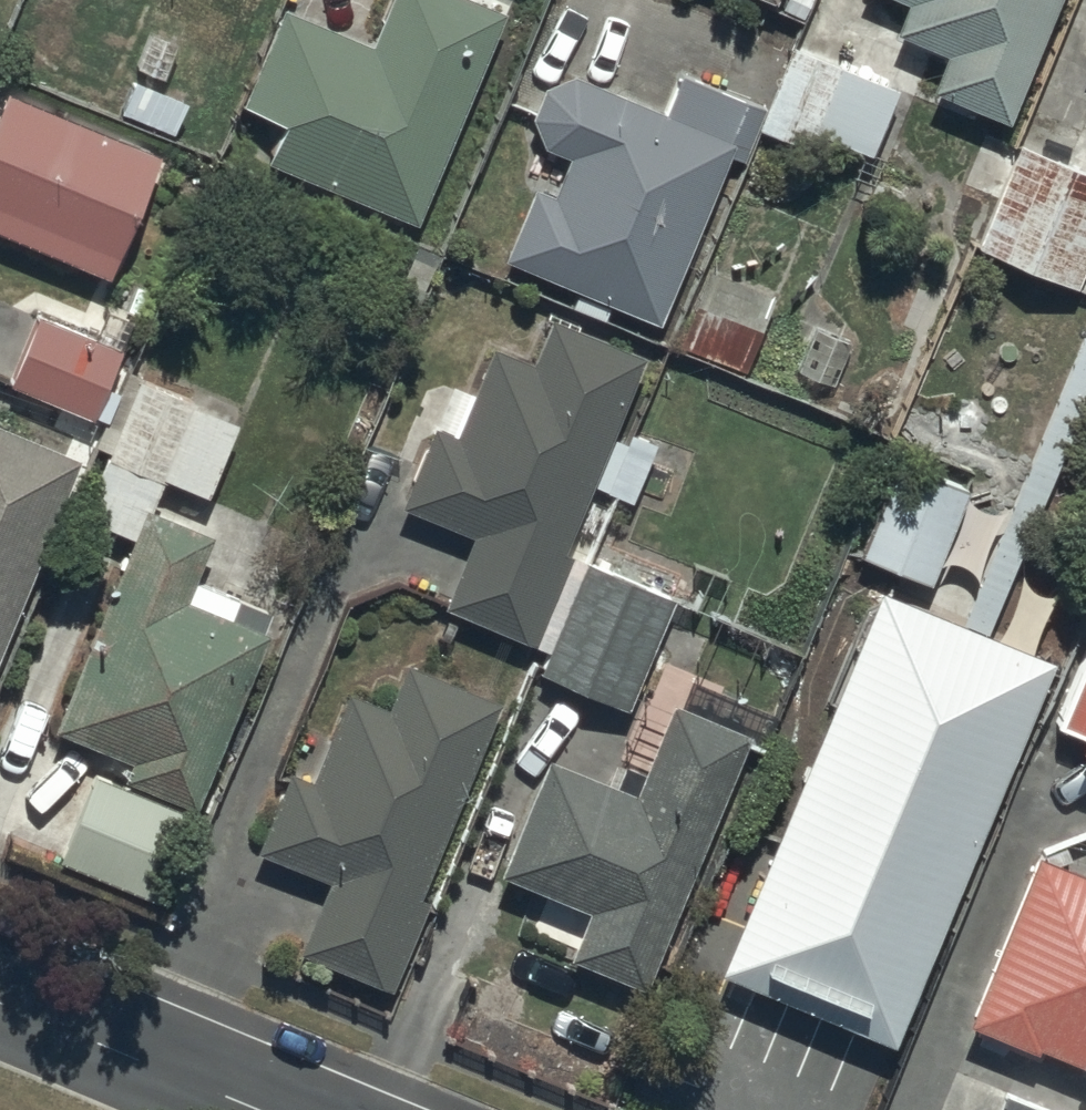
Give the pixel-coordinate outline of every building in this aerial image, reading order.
[(418,232),(508,21),(457,0),(397,0),(374,54),(286,17),(245,115),(289,133),(273,171),(418,232)] [(1004,108),(1048,0),(897,0),(890,17),(943,38),(927,76),(1004,108)] [(894,75),(788,35),(757,116),(804,135),(810,120),(868,142),(894,75)] [(501,247),(657,311),(725,144),(740,150),(762,98),(678,64),(663,101),(569,62),(540,74),(528,104),(540,134),(565,144),(550,182),(531,174),(501,247)] [(125,119),(175,141),(189,111),(138,88),(125,119)] [(112,286),(163,165),(11,103),(0,128),(0,240),(112,286)] [(1073,275),(1085,243),(1085,159),(1015,130),(972,233),(1073,275)] [(677,336),(742,363),(773,288),(707,262),(677,336)] [(7,371),(90,404),(118,336),(35,303),(7,371)] [(440,596),(529,632),(645,344),(548,306),(530,350),(489,334),(453,423),(430,414),(398,494),(469,523),(440,596)] [(193,394),(124,366),(93,442),(163,470),(193,394)] [(75,443),(0,412),(0,625),(75,443)] [(858,545),(927,574),(965,481),(897,453),(858,545)] [(119,764),(192,794),(264,618),(259,616),(266,599),(190,568),(209,520),(142,493),(50,715),(127,746),(119,764)] [(536,661),(625,698),(672,587),(583,549),(536,661)] [(716,958),(889,1030),(1049,647),(876,575),(716,958)] [(1085,727),(1085,630),(1052,713),(1085,727)] [(296,940),(390,979),(426,890),(416,886),(498,690),(403,651),(384,696),(345,680),(309,768),(286,759),(252,840),(325,870),(296,940)] [(584,896),(565,944),(641,975),(746,720),(669,688),(631,779),(543,743),(495,860),(584,896)] [(91,762),(57,847),(157,887),(192,802),(91,762)] [(1085,1055),(1085,863),(1033,842),(964,1010),(1033,1038),(1034,1034),(1085,1055)] [(1004,1083),(993,1109),(1070,1109),(1004,1083)]
